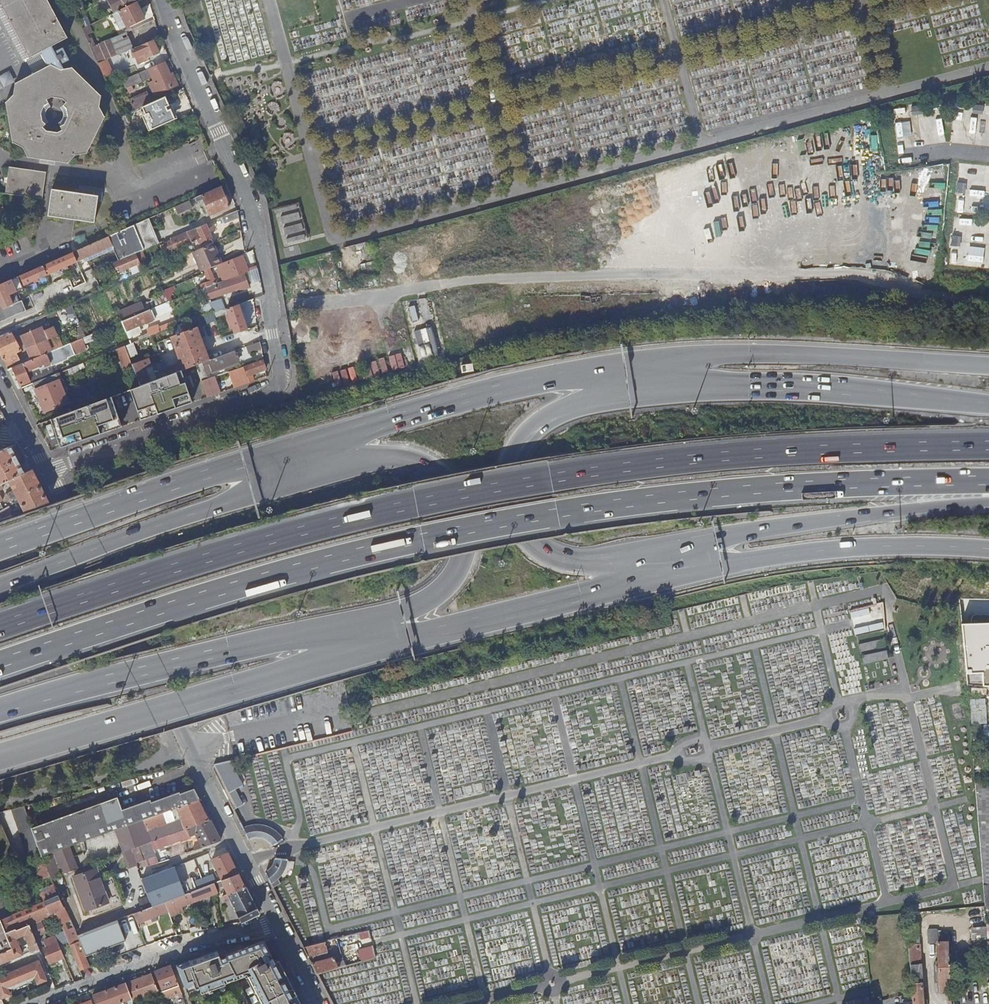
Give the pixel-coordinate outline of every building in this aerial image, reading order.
[(46,0),(0,0),(0,5),(28,59),(43,51),(50,65),(36,73),(15,84),(19,95),(10,103),(14,142),(24,147),(28,159),(68,164),(74,155),(87,153),(104,118),(99,109),(101,97),(72,68),(63,70),(60,65),(68,61),(62,49),(54,52),(51,47),(67,39),(46,0)] [(119,11),(136,3),(135,0),(108,0),(115,13),(119,11)] [(128,28),(144,20),(136,3),(119,11),(128,28)] [(103,24),(85,33),(89,41),(107,32),(103,24)] [(102,62),(132,49),(141,46),(134,30),(92,48),(97,64),(102,62)] [(138,63),(148,59),(159,54),(153,41),(141,46),(132,49),(138,63)] [(28,59),(36,73),(50,65),(43,51),(28,59)] [(103,78),(108,76),(102,62),(97,64),(103,78)] [(135,85),(152,77),(155,84),(153,85),(157,95),(175,86),(165,62),(124,80),(127,85),(134,82),(135,85)] [(0,75),(0,89),(14,81),(9,71),(0,75)] [(135,111),(152,103),(147,93),(145,95),(146,98),(132,105),(135,111)] [(174,118),(165,98),(143,108),(152,129),(174,118)] [(984,106),(973,104),(972,113),(983,115),(984,106)] [(922,105),(911,106),(912,115),(923,114),(922,105)] [(46,173),(9,167),(5,194),(42,200),(46,173)] [(873,172),(871,257),(887,257),(889,173),(873,172)] [(967,183),(958,182),(957,192),(966,193),(967,183)] [(211,215),(229,207),(221,188),(212,192),(202,196),(211,215)] [(48,217),(94,223),(97,202),(98,197),(94,196),(52,190),(48,217)] [(101,202),(102,193),(94,192),(94,196),(98,197),(97,202),(101,202)] [(183,211),(192,207),(190,201),(176,207),(178,211),(182,209),(183,211)] [(290,243),(308,236),(296,203),(278,209),(290,243)] [(238,212),(223,218),(226,225),(239,219),(238,212)] [(144,250),(157,245),(147,220),(134,226),(144,250)] [(206,225),(187,233),(195,252),(201,250),(202,249),(200,245),(212,240),(209,234),(206,225)] [(14,305),(8,292),(112,247),(114,251),(118,261),(144,250),(134,226),(131,227),(77,251),(0,285),(0,310),(14,305)] [(190,245),(186,235),(165,244),(168,253),(166,254),(168,258),(175,256),(174,251),(190,245)] [(962,236),(953,236),(952,246),(961,247),(962,236)] [(202,273),(204,271),(223,264),(214,244),(201,250),(195,252),(186,256),(191,268),(198,265),(202,273)] [(125,270),(139,264),(135,255),(114,264),(118,273),(122,271),(125,270)] [(248,273),(259,268),(259,267),(248,271),(243,258),(234,261),(234,262),(228,264),(228,265),(222,268),(219,270),(224,282),(233,279),(244,274),(248,273)] [(208,300),(241,289),(240,286),(247,284),(244,274),(233,279),(224,282),(217,284),(205,289),(208,300)] [(95,293),(101,291),(94,275),(88,278),(95,293)] [(205,289),(217,284),(216,280),(200,284),(202,288),(204,288),(205,289)] [(208,313),(213,312),(210,305),(208,300),(205,289),(204,288),(202,288),(199,290),(202,299),(203,298),(208,313)] [(167,290),(164,291),(165,294),(169,303),(171,301),(172,301),(171,297),(170,298),(167,290)] [(19,291),(12,294),(15,301),(22,298),(19,291)] [(157,307),(169,303),(165,294),(153,299),(157,307)] [(27,312),(22,301),(14,305),(0,310),(0,323),(27,312)] [(214,315),(223,312),(221,309),(224,308),(221,301),(210,305),(213,312),(214,315)] [(118,313),(122,322),(146,312),(142,303),(118,313)] [(155,317),(172,310),(169,303),(157,307),(152,310),(155,317)] [(247,331),(239,306),(239,305),(226,309),(227,311),(228,316),(226,317),(230,329),(233,328),(235,335),(247,331)] [(140,326),(156,319),(155,317),(152,310),(146,312),(122,322),(126,331),(129,330),(140,326)] [(208,313),(204,315),(208,324),(216,321),(214,315),(213,312),(208,313)] [(161,333),(178,326),(176,322),(159,329),(161,333)] [(132,337),(142,333),(140,326),(129,330),(132,337)] [(422,356),(439,352),(432,326),(415,330),(422,356)] [(153,336),(161,333),(159,329),(159,327),(148,331),(150,337),(153,336)] [(32,360),(47,354),(52,352),(47,340),(56,336),(53,328),(44,332),(42,328),(22,336),(32,360)] [(208,362),(209,362),(197,329),(172,339),(181,363),(164,370),(167,377),(181,372),(184,371),(196,366),(201,365),(208,362)] [(20,360),(16,354),(21,351),(11,332),(0,337),(0,355),(6,367),(20,360)] [(67,353),(80,348),(77,341),(67,346),(64,347),(66,352),(67,353)] [(249,354),(261,349),(259,343),(247,347),(249,354)] [(132,344),(125,347),(129,358),(136,355),(132,344)] [(125,347),(118,350),(121,360),(120,360),(124,370),(132,367),(132,366),(129,358),(125,347)] [(49,359),(61,354),(59,349),(56,350),(52,352),(47,354),(49,359)] [(223,368),(239,362),(235,352),(209,362),(208,362),(212,372),(219,369),(223,368)] [(393,365),(404,364),(403,353),(392,355),(393,365)] [(26,372),(50,362),(49,359),(47,354),(32,360),(13,368),(21,386),(31,382),(26,372)] [(64,369),(73,365),(71,360),(62,364),(64,369)] [(140,387),(154,382),(151,374),(146,360),(145,360),(132,366),(132,367),(140,387)] [(265,369),(263,360),(229,372),(235,388),(254,381),(251,375),(265,369)] [(201,383),(212,379),(211,376),(206,378),(201,365),(196,366),(201,383)] [(164,370),(151,374),(154,382),(167,377),(164,370)] [(131,391),(141,420),(192,403),(181,372),(167,377),(154,382),(140,387),(131,391)] [(45,379),(33,384),(45,414),(68,404),(62,389),(64,388),(58,374),(54,376),(46,379),(45,379)] [(212,379),(201,383),(204,391),(207,398),(217,394),(220,394),(215,378),(212,379)] [(111,398),(51,420),(61,449),(121,427),(111,398)] [(1,486),(9,482),(24,474),(10,447),(0,451),(0,486),(1,486)] [(6,498),(9,504),(12,503),(13,506),(20,502),(25,512),(49,504),(48,501),(32,470),(24,474),(9,482),(15,492),(6,498)] [(1,521),(14,517),(8,508),(4,510),(1,503),(3,502),(0,497),(0,518),(1,521)] [(962,624),(967,685),(988,687),(988,623),(962,624)] [(885,637),(860,643),(865,663),(890,657),(885,637)] [(225,762),(228,773),(240,770),(238,759),(225,762)] [(211,766),(215,776),(228,773),(225,762),(211,766)] [(219,782),(224,792),(230,789),(225,779),(219,782)] [(983,885),(988,885),(988,784),(974,784),(983,885)] [(32,829),(42,857),(42,858),(117,831),(144,821),(172,811),(178,809),(199,801),(201,800),(195,790),(181,795),(180,793),(152,803),(151,800),(123,811),(118,798),(32,829)] [(178,809),(186,830),(209,822),(199,801),(178,809)] [(27,806),(1,809),(3,826),(29,823),(27,806)] [(144,821),(148,831),(176,821),(172,811),(144,821)] [(117,831),(125,853),(128,852),(134,850),(152,843),(148,831),(144,821),(117,831)] [(134,850),(139,865),(140,868),(148,865),(144,855),(154,851),(181,842),(191,839),(190,837),(196,835),(201,847),(200,847),(199,846),(193,848),(195,851),(221,841),(211,821),(209,822),(186,830),(152,843),(134,850)] [(243,830),(249,840),(253,839),(258,840),(261,840),(263,841),(265,842),(267,842),(269,844),(271,845),(273,847),(282,841),(281,839),(278,836),(277,835),(274,833),(272,831),(270,830),(268,829),(265,828),(263,827),(260,826),(257,826),(254,826),(252,827),(250,827),(243,830)] [(128,852),(133,867),(139,865),(134,850),(128,852)] [(144,855),(148,865),(158,862),(158,860),(154,851),(144,855)] [(212,860),(223,881),(238,874),(228,854),(212,860)] [(34,860),(38,867),(40,873),(48,869),(42,858),(42,857),(34,860)] [(275,864),(275,865),(273,868),(272,870),(270,871),(266,873),(271,885),(273,883),(278,878),(281,876),(282,874),(284,872),(285,869),(286,866),(287,860),(276,859),(276,860),(276,861),(275,864)] [(35,868),(42,882),(52,878),(48,869),(40,873),(38,867),(35,868)] [(76,877),(88,911),(110,903),(98,869),(76,877)] [(196,888),(221,879),(218,871),(194,880),(196,888)] [(221,881),(228,895),(224,897),(225,901),(230,899),(243,923),(259,915),(238,874),(223,881),(221,881)] [(53,880),(61,897),(62,901),(72,897),(62,876),(53,880)] [(150,896),(154,907),(197,891),(193,880),(150,896)] [(154,907),(135,915),(138,924),(218,893),(214,884),(197,891),(154,907)] [(61,897),(13,916),(19,930),(30,925),(51,916),(50,914),(52,913),(54,916),(57,915),(63,927),(66,933),(84,980),(94,976),(91,967),(87,957),(78,936),(76,929),(62,901),(61,897)] [(0,954),(0,966),(23,956),(20,948),(17,939),(25,936),(29,945),(32,952),(40,949),(30,925),(19,930),(13,916),(0,921),(0,922),(11,950),(0,954)] [(78,936),(87,957),(126,942),(118,921),(78,936)] [(11,950),(0,922),(0,954),(11,950)] [(917,924),(907,924),(912,993),(913,1003),(924,1003),(917,924)] [(987,943),(986,927),(972,928),(974,955),(980,954),(988,954),(987,943)] [(927,931),(928,943),(937,943),(936,930),(927,931)] [(329,941),(332,951),(359,945),(358,941),(356,935),(329,941)] [(359,945),(364,961),(374,958),(367,938),(358,941),(359,945)] [(43,948),(50,964),(65,958),(59,942),(43,948)] [(240,951),(262,1000),(264,1003),(265,1003),(294,989),(279,961),(275,963),(264,942),(240,951)] [(304,948),(309,958),(328,952),(325,942),(304,948)] [(937,943),(938,961),(936,961),(938,993),(951,992),(951,984),(949,966),(948,942),(937,943)] [(20,948),(23,956),(32,952),(29,945),(27,946),(29,951),(25,953),(23,948),(20,948)] [(177,966),(186,990),(195,986),(197,990),(200,989),(202,995),(228,985),(227,982),(226,980),(232,978),(228,970),(232,968),(238,979),(245,976),(247,980),(249,980),(252,981),(253,983),(250,985),(259,1002),(262,1000),(240,951),(226,956),(227,958),(221,960),(218,951),(177,966)] [(959,956),(960,970),(972,969),(971,955),(959,956)] [(334,958),(312,965),(318,975),(339,968),(334,958)] [(2,999),(10,995),(7,988),(17,984),(18,986),(26,983),(25,981),(35,977),(38,984),(46,980),(39,962),(4,976),(0,978),(0,994),(2,999)] [(156,973),(166,999),(182,992),(172,967),(156,973)] [(228,970),(232,978),(226,980),(227,982),(238,979),(232,968),(228,970)] [(126,984),(133,1002),(159,992),(152,974),(126,984)] [(96,1003),(120,1003),(127,1001),(128,1003),(134,1003),(133,1002),(126,984),(93,996),(96,1003)] [(265,1003),(280,1003),(295,996),(296,997),(298,997),(296,995),(294,989),(265,1003)]
